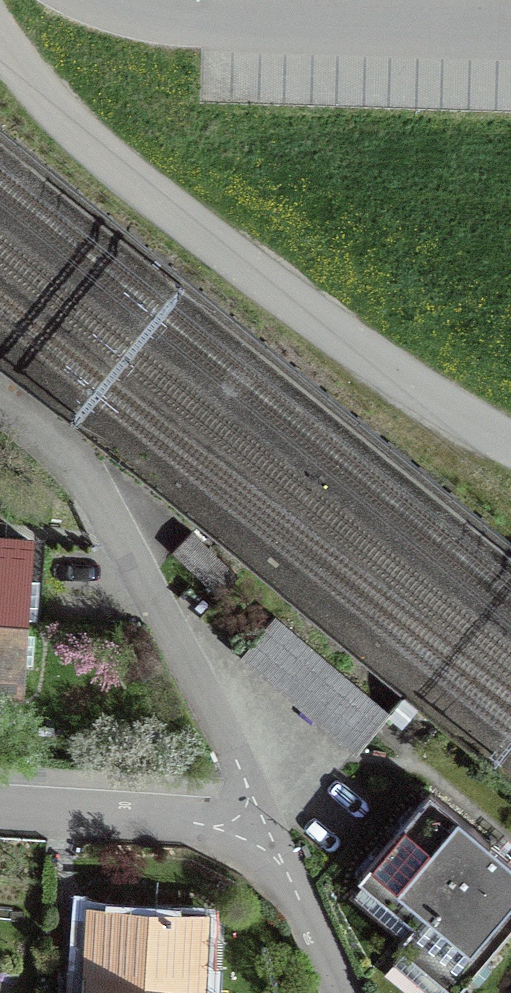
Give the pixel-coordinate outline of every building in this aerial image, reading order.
[(21,619),(26,539),(0,537),(0,617),(21,619)] [(389,713),(274,616),(240,656),(356,753),(389,713)] [(21,619),(0,617),(0,668),(18,669),(21,619)] [(358,877),(414,924),(397,943),(456,991),(510,926),(510,860),(430,792),(358,877)] [(174,970),(199,972),(202,915),(129,911),(128,923),(93,921),(87,992),(173,992),(174,970)]
